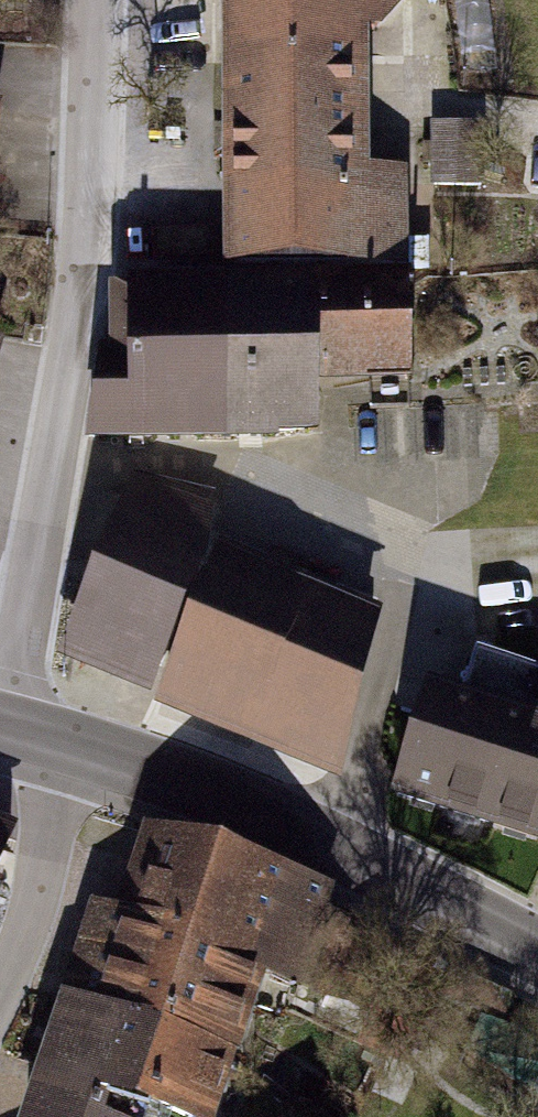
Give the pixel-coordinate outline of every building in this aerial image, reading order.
[(230,265),(404,263),(403,172),(363,173),(361,23),(380,23),(400,0),(227,0),(230,265)] [(481,126),(433,127),(433,185),(481,185),(481,126)] [(106,360),(96,437),(315,428),(313,379),(409,377),(407,278),(135,285),(136,358),(106,360)] [(67,650),(150,684),(202,556),(207,499),(135,483),(67,650)] [(219,565),(167,692),(339,760),(371,626),(219,565)] [(397,796),(537,841),(537,670),(476,650),(460,701),(431,691),(397,796)] [(56,1116),(273,1116),(348,899),(199,849),(161,958),(115,943),(56,1116)]
